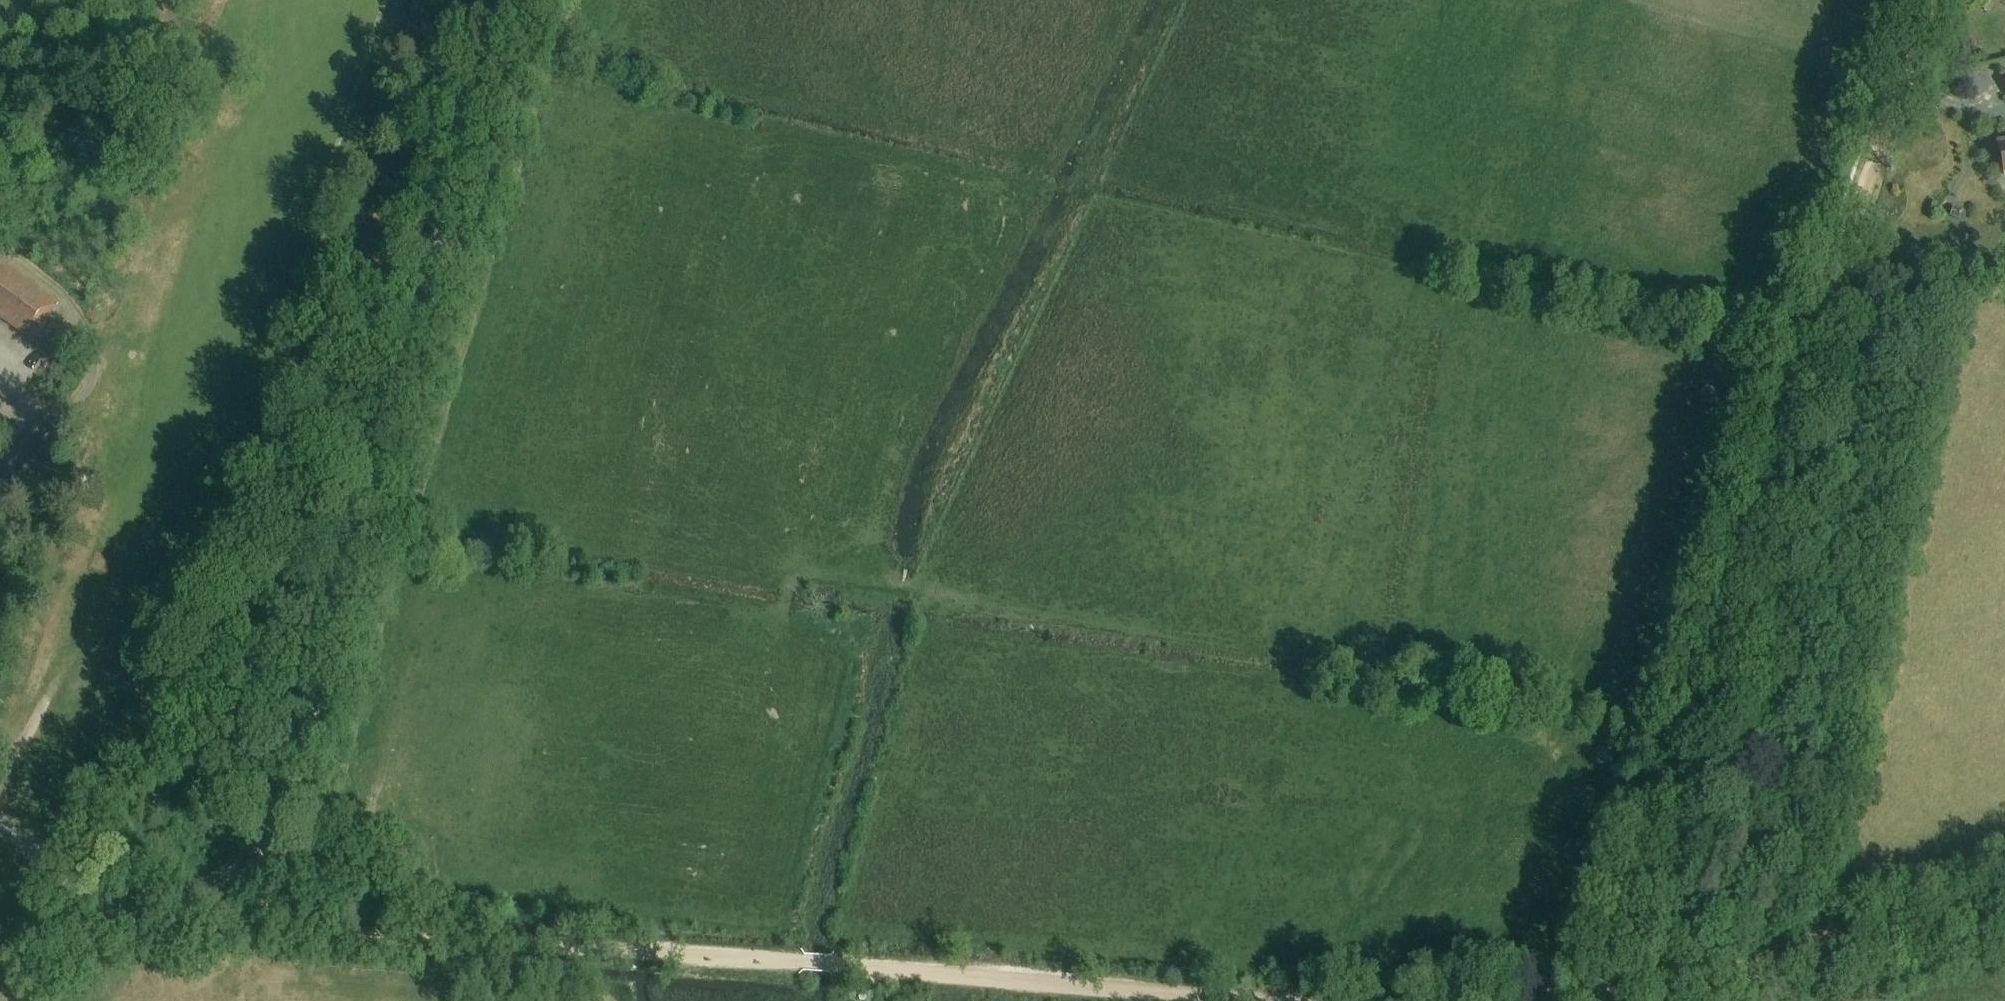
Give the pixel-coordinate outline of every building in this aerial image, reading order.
[(1958,218),(1961,209),(1953,207),(1950,216),(1958,218)] [(0,263),(0,318),(34,342),(59,306),(0,263)] [(240,899),(226,898),(225,909),(240,909),(240,899)]
